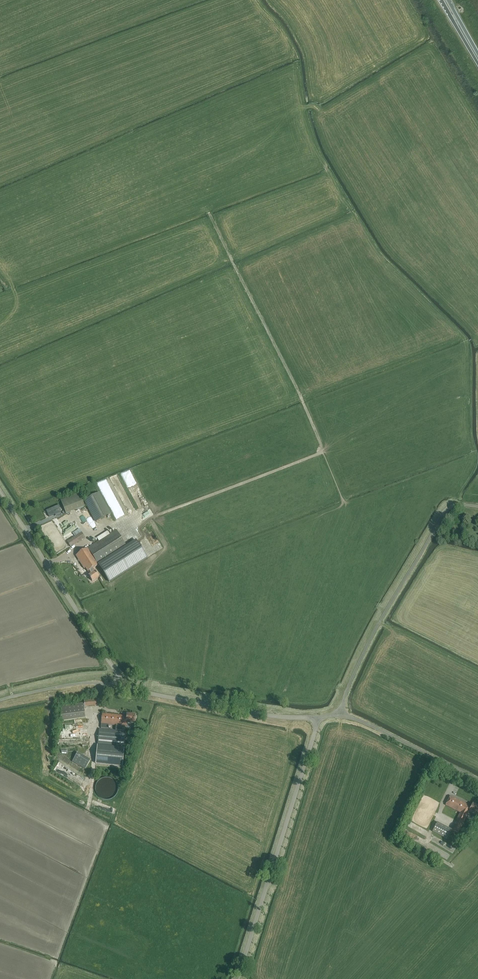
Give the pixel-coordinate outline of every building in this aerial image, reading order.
[(116,474),(111,477),(116,489),(122,486),(116,474)] [(61,500),(66,514),(85,507),(80,493),(61,500)] [(110,515),(98,493),(85,500),(97,522),(110,515)] [(62,511),(59,505),(46,510),(49,517),(62,511)] [(147,508),(137,511),(138,516),(149,514),(147,508)] [(72,533),(75,537),(67,542),(70,547),(85,538),(79,529),(72,533)] [(61,530),(50,535),(52,540),(63,536),(61,530)] [(113,532),(76,555),(84,569),(85,568),(88,572),(88,571),(93,568),(98,565),(109,582),(126,571),(147,558),(136,540),(123,549),(113,532)] [(95,572),(93,568),(88,571),(90,575),(89,576),(92,581),(99,577),(96,571),(95,572)] [(84,699),(84,706),(97,705),(96,698),(84,699)] [(62,721),(86,718),(83,703),(59,706),(62,721)] [(122,766),(124,748),(126,731),(125,731),(125,726),(127,727),(127,723),(134,723),(135,715),(127,714),(126,716),(102,713),(101,728),(108,729),(108,725),(116,725),(115,730),(99,729),(96,763),(122,766)] [(87,738),(87,730),(61,730),(60,738),(87,738)] [(91,761),(78,753),(73,762),(85,770),(91,761)] [(79,776),(60,765),(59,768),(64,770),(62,774),(79,784),(81,781),(77,779),(79,776)] [(85,785),(87,782),(84,779),(78,785),(84,790),(87,787),(85,785)] [(473,804),(471,806),(450,796),(445,805),(460,813),(456,820),(457,820),(452,830),(458,833),(469,812),(476,815),(477,815),(477,814),(477,807),(473,804)] [(116,808),(93,801),(91,806),(114,813),(116,808)] [(437,822),(432,831),(447,839),(451,830),(437,822)]
